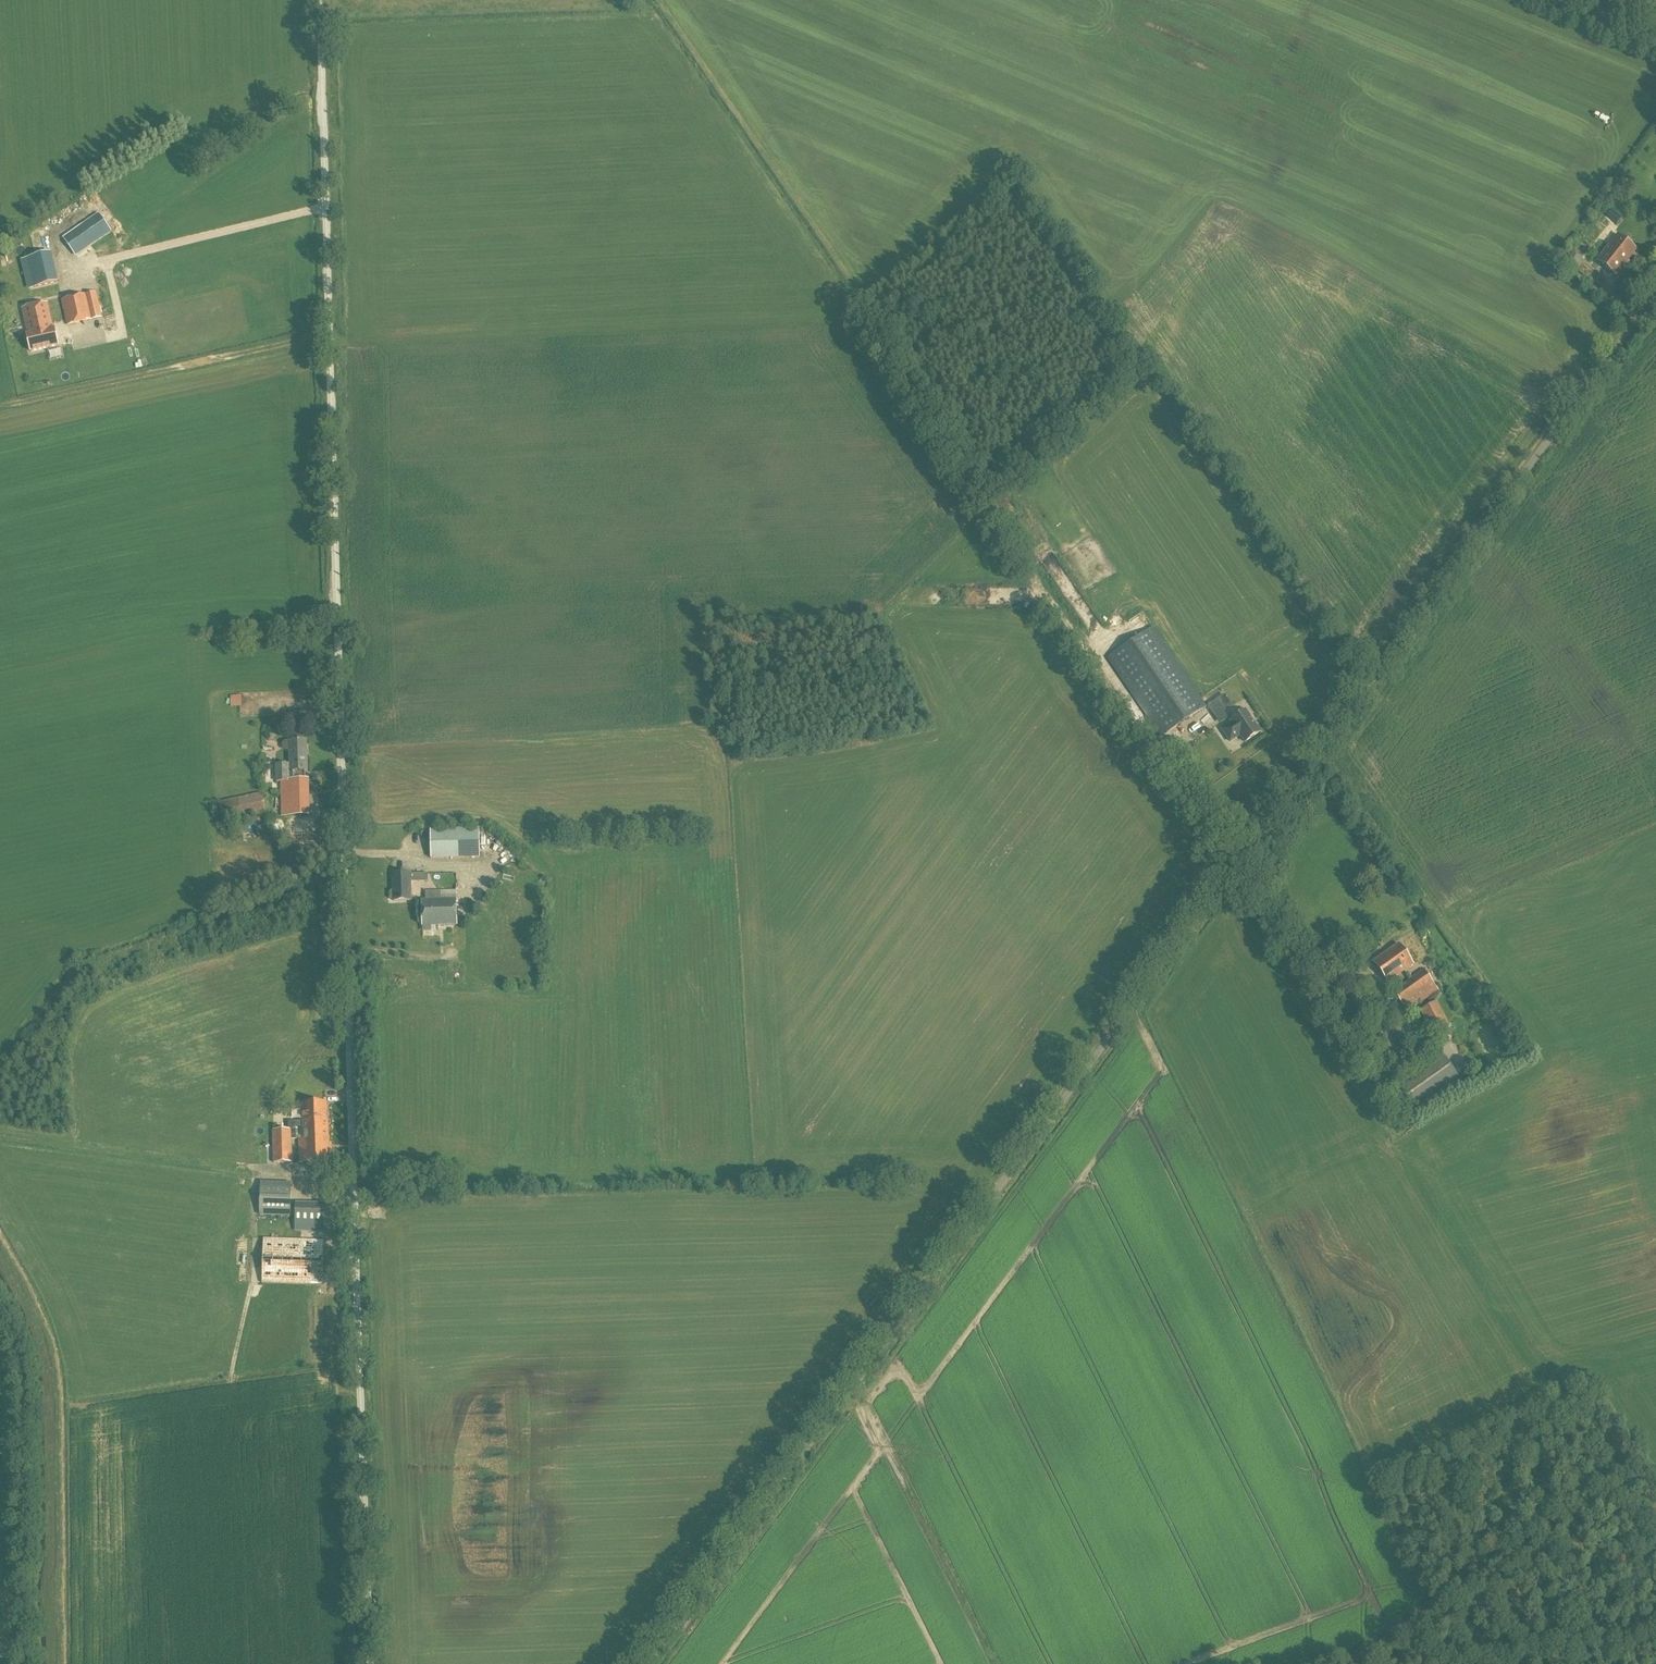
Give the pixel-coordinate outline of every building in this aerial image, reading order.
[(75,254),(79,251),(111,230),(106,222),(98,213),(93,216),(70,232),(63,237),(75,254)] [(1617,234),(1596,260),(1616,276),(1636,250),(1617,234)] [(16,253),(30,250),(27,239),(14,243),(16,253)] [(1571,274),(1582,259),(1571,251),(1560,265),(1571,274)] [(21,290),(33,287),(59,281),(52,253),(26,259),(14,262),(21,290)] [(67,325),(92,320),(102,317),(96,291),(61,300),(67,325)] [(54,328),(48,302),(22,308),(27,334),(31,352),(59,345),(55,328),(54,328)] [(1161,737),(1206,706),(1152,627),(1107,658),(1161,737)] [(1245,742),(1260,732),(1245,710),(1231,720),(1232,723),(1222,729),(1230,741),(1237,737),(1236,736),(1240,734),(1245,742)] [(307,751),(307,740),(285,740),(282,743),(283,748),(285,751),(290,750),(290,763),(275,764),(276,780),(280,780),(281,816),(309,815),(308,779),(305,779),(304,771),(308,771),(307,756),(310,756),(309,751),(307,751)] [(223,822),(267,813),(262,792),(219,802),(223,822)] [(320,847),(320,828),(293,828),(293,846),(320,847)] [(431,858),(443,858),(480,857),(480,829),(430,829),(431,858)] [(393,901),(411,901),(411,873),(393,873),(393,890),(390,892),(390,899),(393,900),(393,901)] [(456,899),(456,890),(425,891),(425,900),(422,900),(422,925),(422,929),(423,929),(423,932),(439,931),(439,925),(457,925),(457,899),(456,899)] [(1387,982),(1412,963),(1399,944),(1373,963),(1387,982)] [(1407,1012),(1439,991),(1424,970),(1393,991),(1407,1012)] [(1438,1000),(1423,1010),(1438,1031),(1452,1021),(1438,1000)] [(1418,1110),(1459,1081),(1438,1051),(1397,1081),(1418,1110)] [(292,1139),(300,1139),(300,1162),(329,1161),(328,1120),(327,1103),(303,1103),(303,1121),(299,1121),(296,1121),(289,1121),(289,1129),(273,1130),(274,1163),(293,1162),(292,1139)] [(291,1216),(292,1182),(260,1181),(259,1215),(291,1216)] [(375,1206),(388,1205),(388,1198),(375,1198),(375,1206)] [(324,1231),(326,1203),(296,1202),(295,1230),(324,1231)] [(283,1251),(323,1252),(324,1239),(287,1238),(287,1246),(283,1246),(283,1251)] [(266,1259),(265,1284),(326,1284),(326,1260),(266,1259)]
